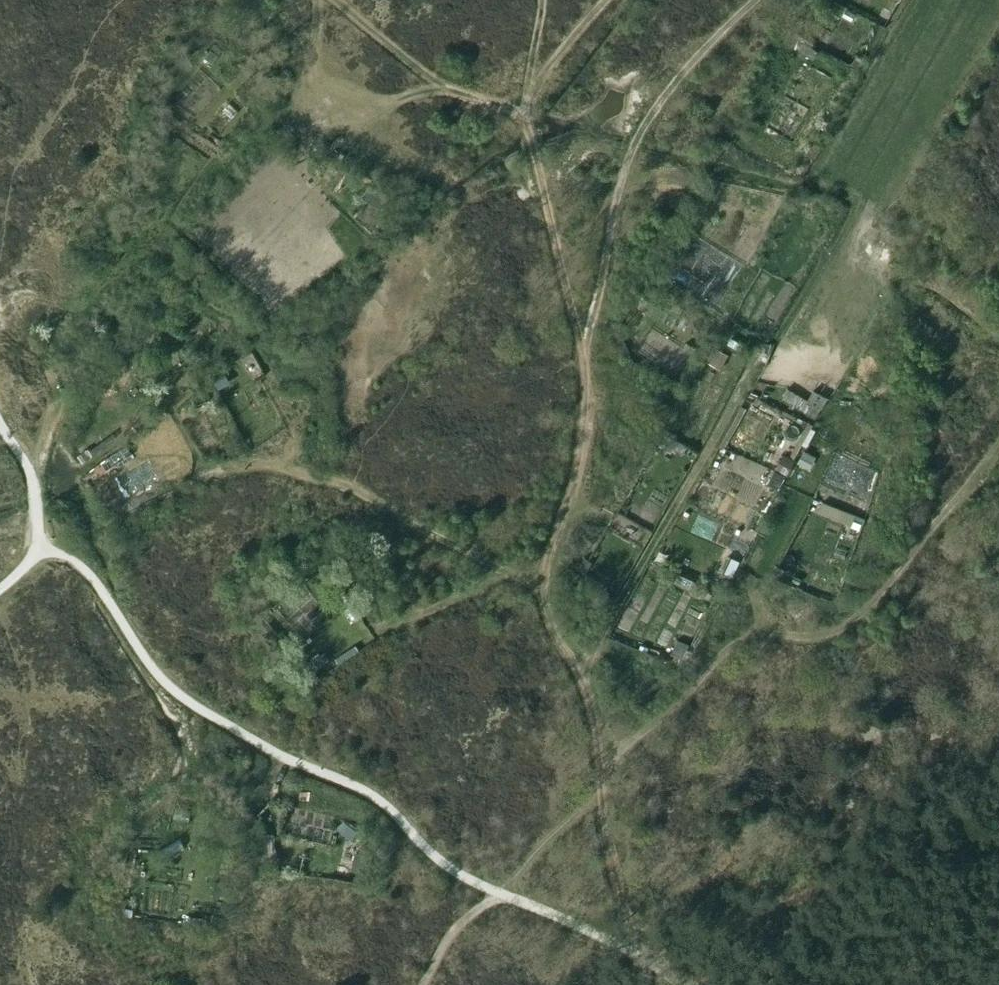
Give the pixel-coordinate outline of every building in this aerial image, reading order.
[(814,3),(827,10),(832,1),(831,0),(816,0),(814,3)] [(803,44),(799,51),(813,60),(818,52),(803,44)] [(211,51),(204,59),(212,65),(219,57),(211,51)] [(858,57),(852,65),(858,69),(864,61),(858,57)] [(370,187),(363,200),(382,211),(389,199),(370,187)] [(155,323),(152,331),(156,333),(165,337),(168,329),(155,323)] [(718,350),(713,359),(723,365),(728,355),(718,350)] [(223,378),(215,382),(219,389),(227,385),(223,378)] [(863,416),(859,423),(865,427),(870,421),(863,416)] [(668,437),(663,445),(672,450),(673,449),(677,442),(668,437)] [(85,452),(79,457),(83,462),(89,458),(85,452)] [(805,455),(800,464),(809,468),(814,460),(805,455)] [(784,457),(777,472),(788,477),(795,462),(794,462),(790,460),(784,457)] [(863,525),(865,520),(823,502),(819,512),(852,526),(854,521),(862,524),(863,525)] [(852,526),(852,527),(859,530),(862,524),(854,521),(852,526)] [(728,557),(721,571),(732,577),(739,562),(728,557)] [(592,563),(589,561),(584,558),(579,568),(583,571),(586,573),(592,563)] [(677,641),(671,655),(674,657),(682,660),(686,650),(688,645),(677,641)] [(324,655),(313,663),(317,668),(328,660),(324,655)] [(356,854),(353,872),(368,876),(371,858),(356,854)] [(216,882),(215,898),(227,898),(228,882),(216,882)]
